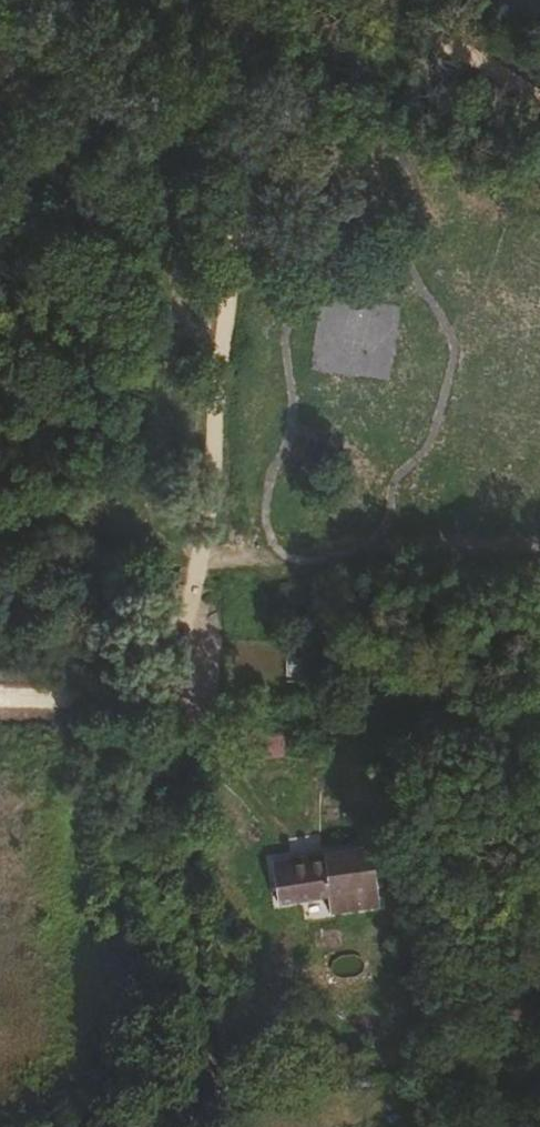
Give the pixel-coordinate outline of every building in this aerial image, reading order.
[(290,857),(270,858),(273,898),(325,896),(326,913),(376,910),(372,852),(322,854),(322,862),(290,863),(290,857)]
